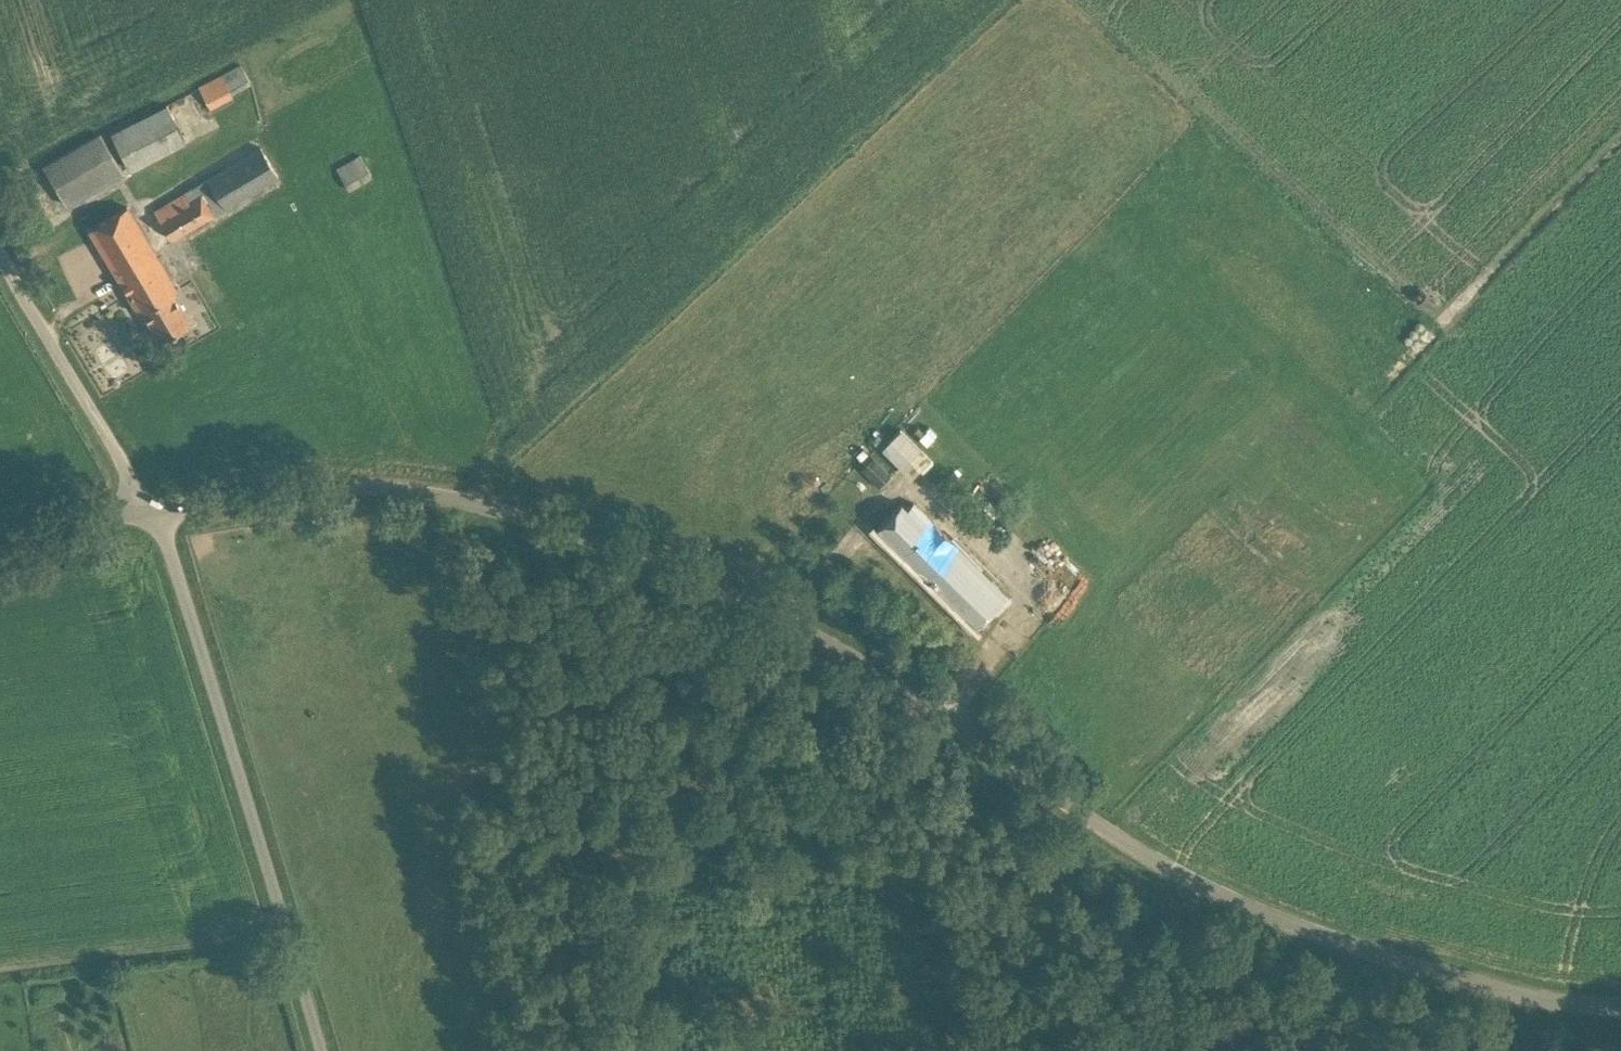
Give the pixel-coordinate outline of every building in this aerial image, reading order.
[(203,85),(215,108),(239,96),(237,92),(256,82),(246,62),(203,85)] [(116,131),(136,168),(191,140),(172,102),(116,131)] [(50,162),(73,202),(128,171),(105,131),(50,162)] [(155,210),(172,238),(278,175),(261,146),(155,210)] [(341,167),(353,189),(377,175),(364,153),(341,167)] [(142,308),(160,337),(190,320),(172,290),(176,288),(127,206),(108,216),(90,228),(139,310),(142,308)] [(873,456),(861,468),(879,486),(891,474),(873,456)] [(878,527),(976,624),(1006,594),(928,516),(922,522),(902,502),(878,527)]
